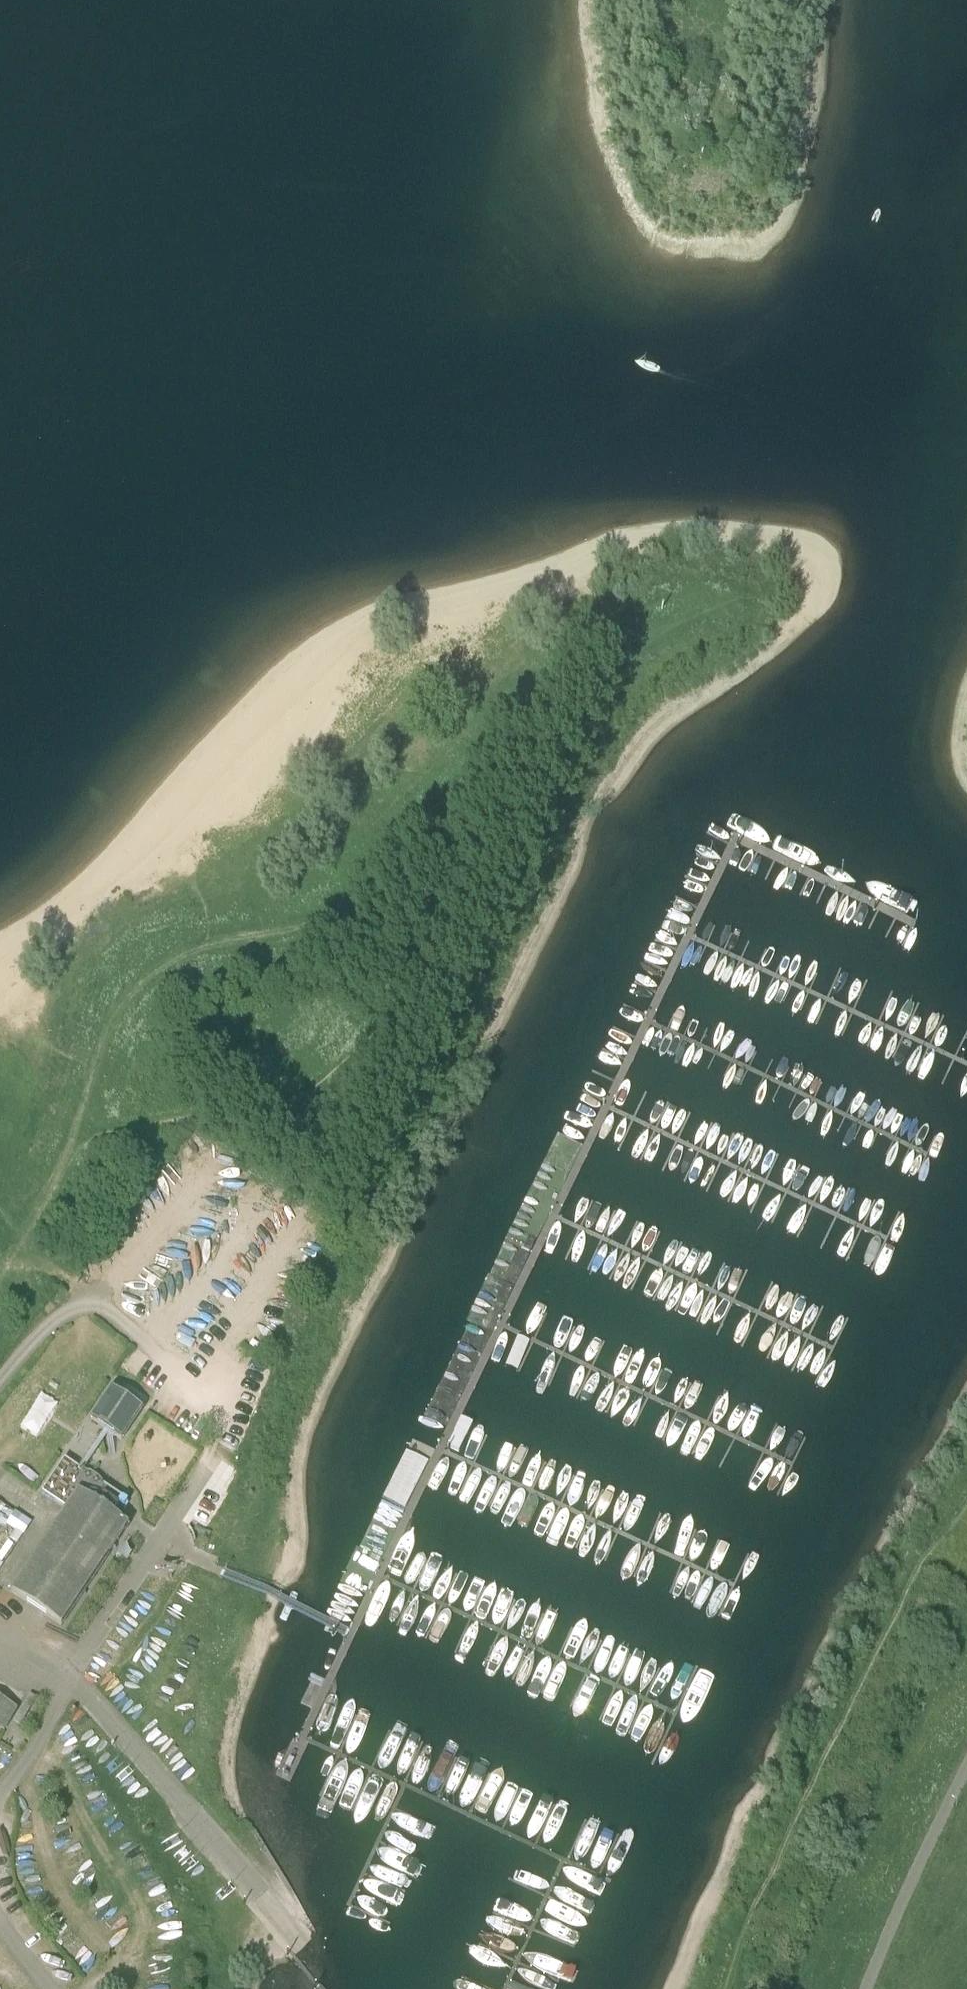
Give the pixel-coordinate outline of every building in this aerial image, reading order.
[(41,1431),(61,1398),(45,1388),(24,1420),(41,1431)] [(106,1430),(121,1440),(141,1410),(110,1389),(90,1419),(106,1430)] [(452,1414),(431,1404),(409,1451),(431,1461),(452,1414)] [(66,1510),(10,1593),(60,1626),(127,1526),(111,1516),(122,1499),(80,1470),(63,1459),(40,1493),(66,1510)] [(0,1700),(0,1729),(4,1731),(16,1710),(0,1700)]
